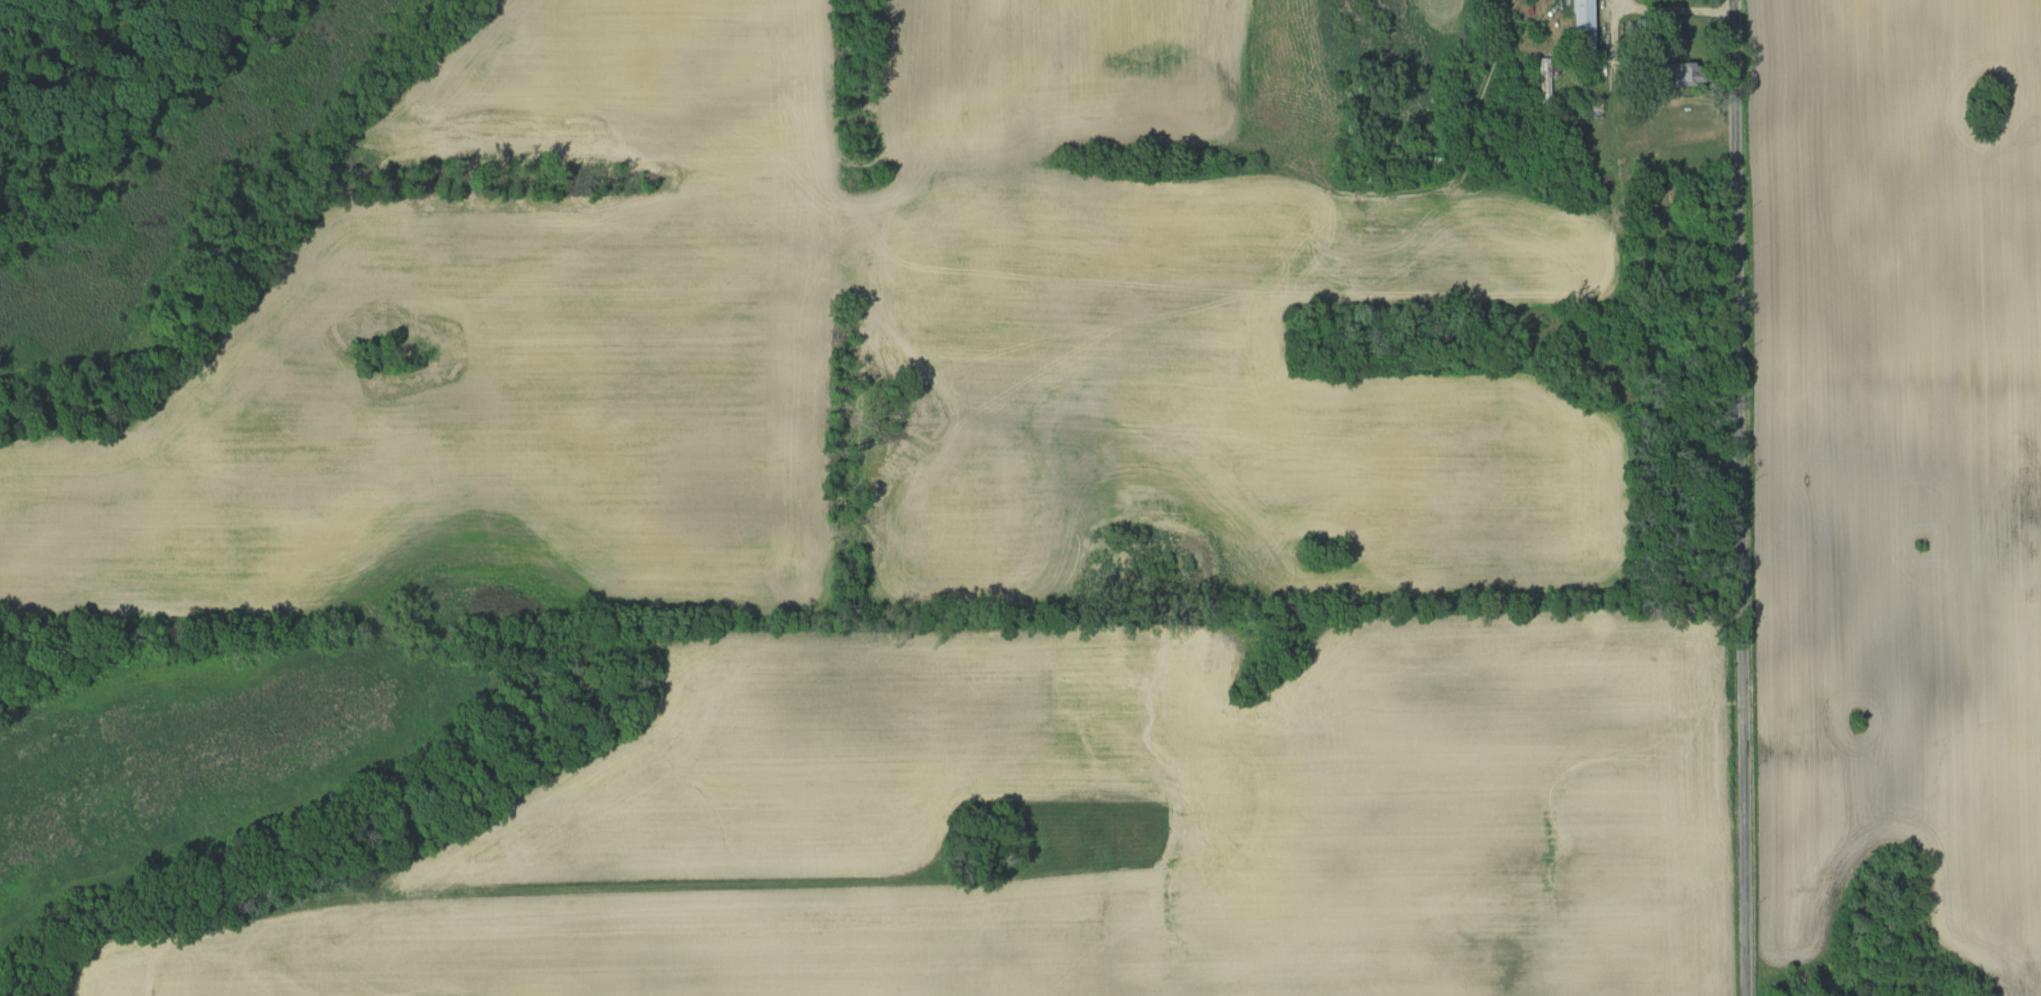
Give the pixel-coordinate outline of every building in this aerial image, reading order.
[(1590,58),(1590,0),(1568,0),(1568,58),(1590,58)] [(1537,100),(1554,100),(1554,58),(1537,58),(1537,100)] [(1667,72),(1672,72),(1672,86),(1693,85),(1692,62),(1667,63),(1667,72)]
